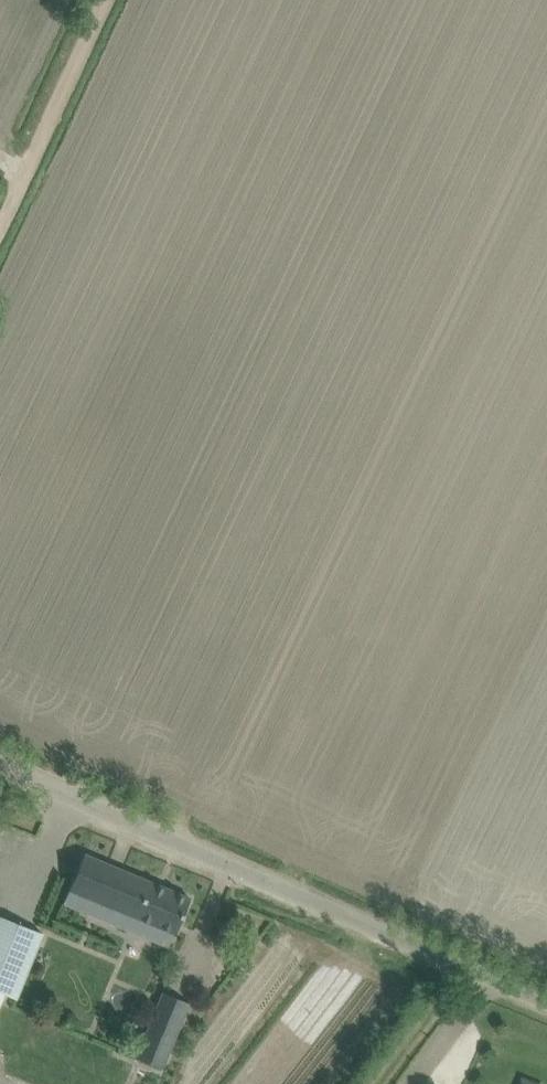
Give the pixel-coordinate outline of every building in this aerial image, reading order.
[(85,853),(64,903),(130,930),(131,929),(171,945),(191,897),(85,853)] [(43,934),(0,916),(0,1007),(5,995),(18,1000),(43,934)] [(163,991),(135,1058),(163,1069),(191,1003),(163,991)]
